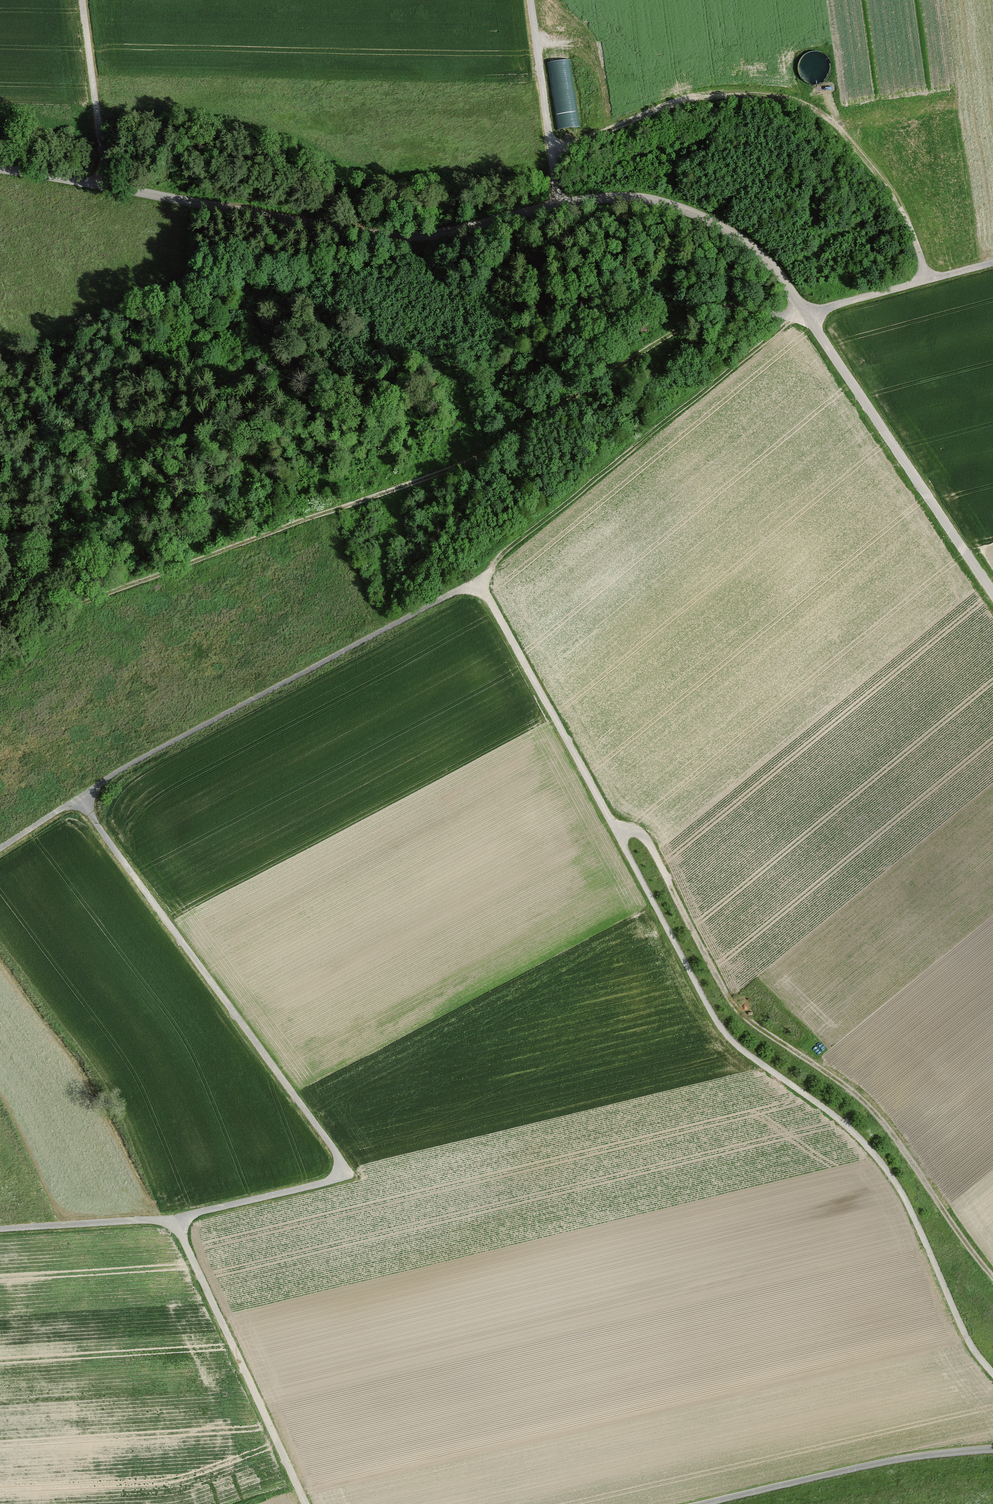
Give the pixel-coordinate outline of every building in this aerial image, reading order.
[(569,59),(548,63),(559,129),(581,125),(569,59)]
